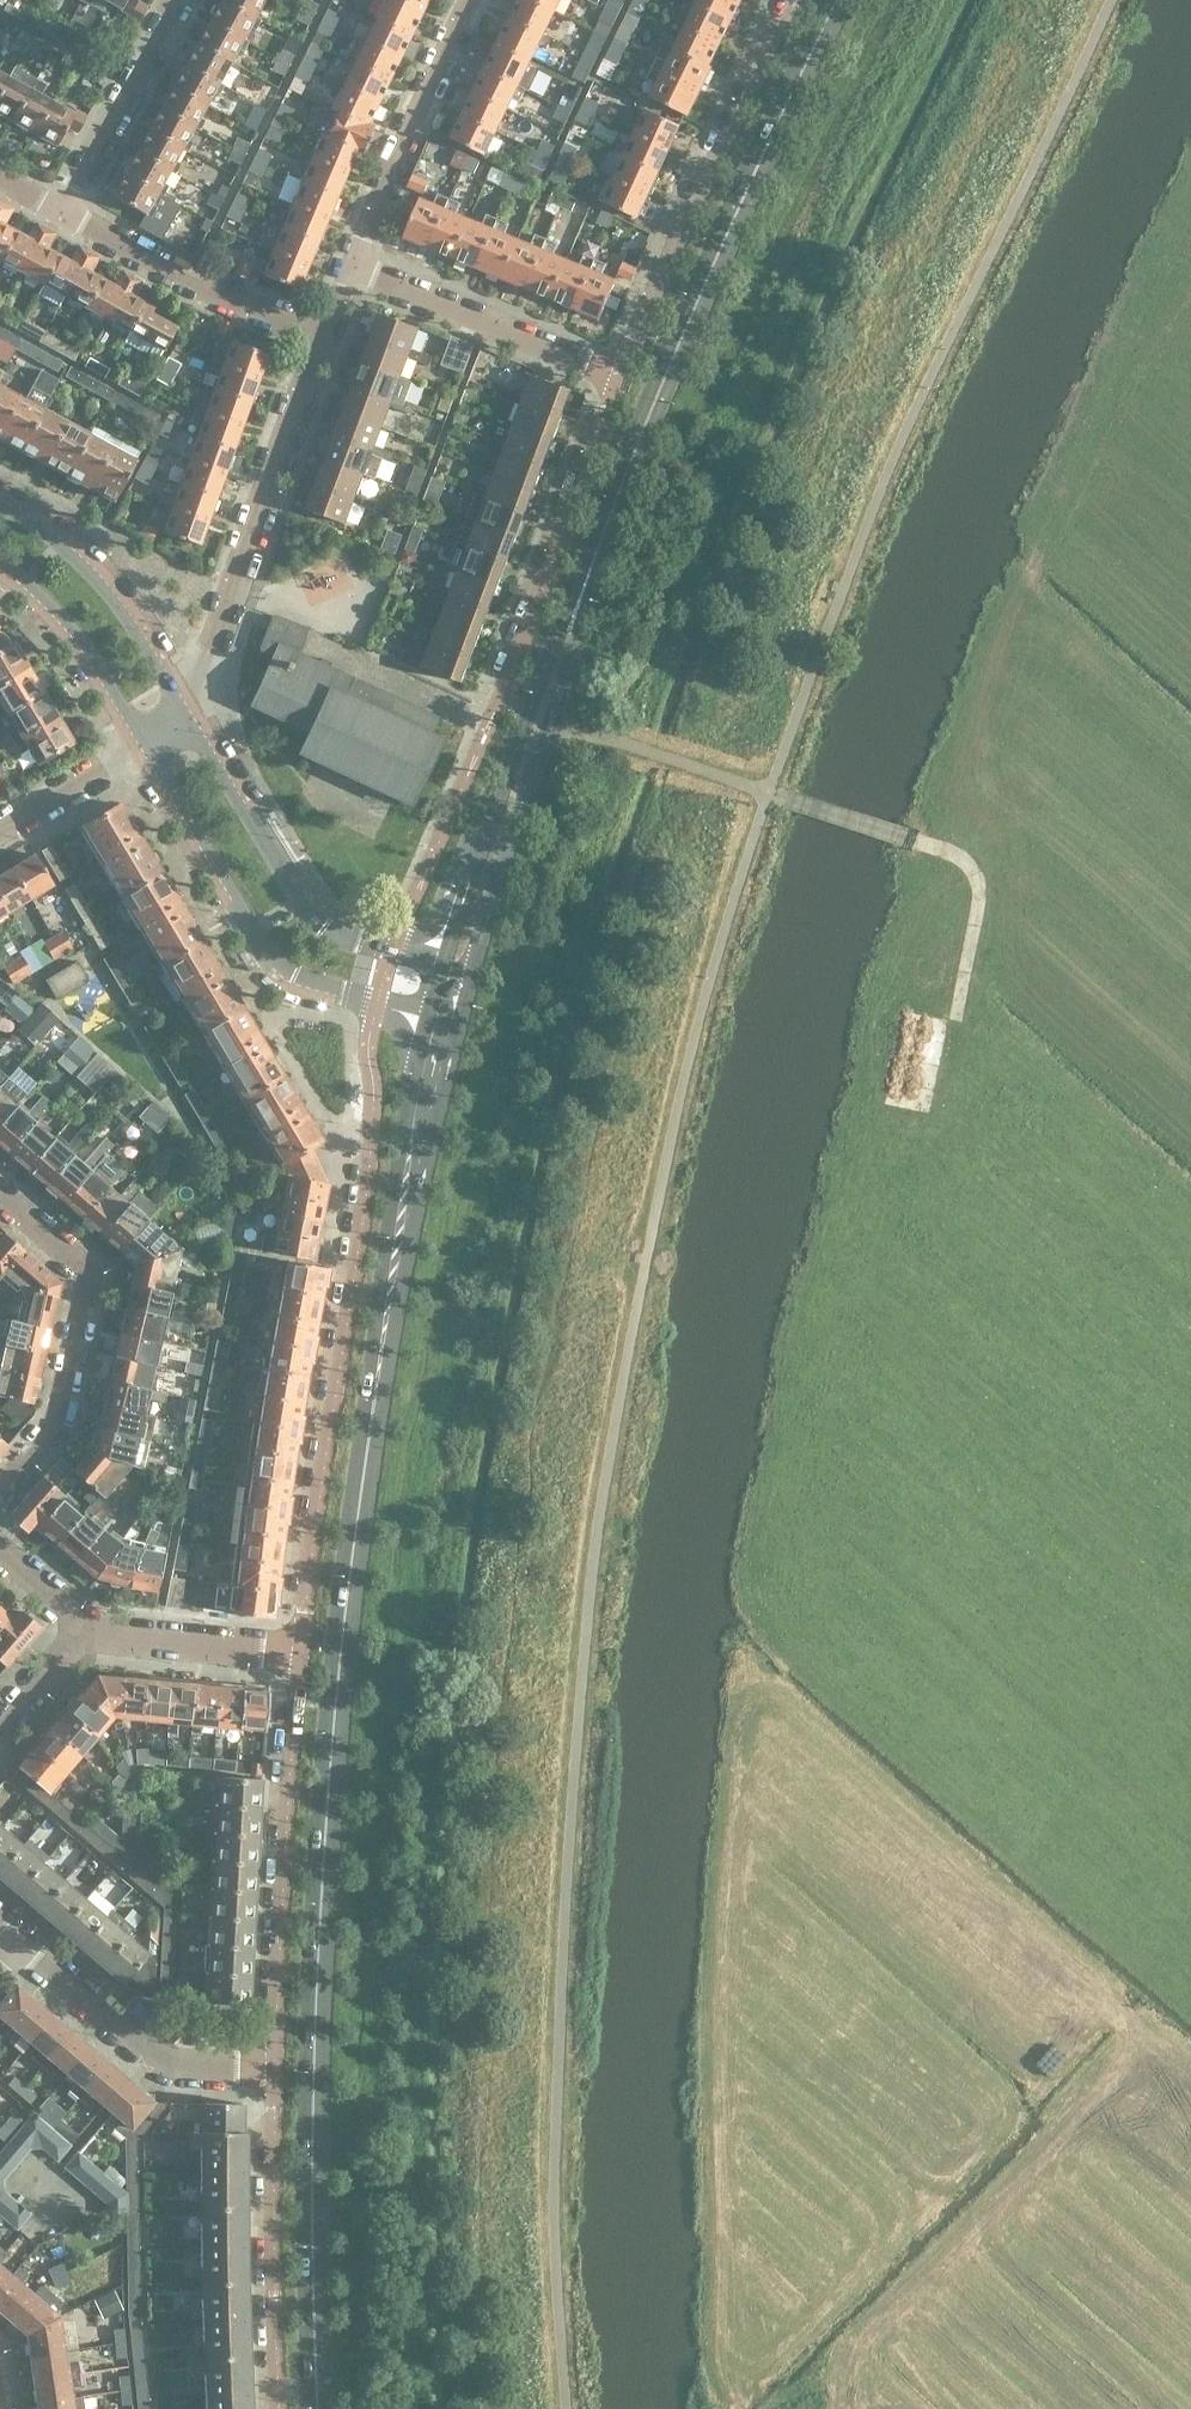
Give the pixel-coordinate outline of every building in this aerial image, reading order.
[(106,2),(120,10),(120,11),(121,12),(122,11),(128,15),(127,18),(137,24),(147,7),(137,1),(137,0),(107,0),(106,2)] [(222,1),(255,19),(262,6),(266,9),(271,0),(222,0),(222,1)] [(309,0),(303,0),(299,8),(312,15),(317,4),(309,0)] [(398,0),(383,0),(374,19),(409,36),(421,11),(398,0)] [(421,11),(426,0),(398,0),(421,11)] [(509,19),(543,36),(554,14),(526,0),(518,0),(509,19)] [(554,14),(561,0),(526,0),(554,14)] [(604,9),(617,16),(625,0),(609,0),(604,9)] [(695,4),(729,21),(739,0),(696,0),(695,4)] [(250,28),(255,19),(222,1),(211,21),(243,40),(250,28)] [(632,1),(622,23),(634,29),(645,7),(632,1)] [(3,10),(13,16),(17,9),(7,3),(3,10)] [(718,43),(729,21),(695,4),(688,16),(678,11),(674,21),(684,26),(718,43)] [(312,15),(299,8),(294,18),(308,25),(312,15)] [(17,9),(13,16),(24,22),(28,15),(17,9)] [(617,16),(604,9),(593,33),(606,39),(617,16)] [(326,10),(320,21),(333,27),(338,16),(326,10)] [(64,25),(54,19),(45,34),(57,40),(61,32),(64,25)] [(374,19),(363,41),(398,58),(409,36),(374,19)] [(509,19),(497,42),(496,45),(530,62),(532,58),(543,36),(509,19)] [(238,49),(243,40),(211,21),(198,44),(231,62),(232,61),(238,49)] [(333,27),(320,21),(315,31),(328,37),(333,27)] [(622,23),(610,47),(622,53),(634,29),(622,23)] [(684,26),(673,48),(707,65),(718,43),(684,26)] [(20,57),(28,43),(31,37),(20,32),(9,51),(20,57)] [(61,32),(57,40),(67,45),(71,38),(67,35),(61,32)] [(606,39),(593,33),(582,55),(594,62),(606,39)] [(41,43),(31,37),(28,43),(38,48),(41,43)] [(363,41),(352,64),(387,81),(398,58),(363,41)] [(198,44),(186,65),(219,83),(220,82),(226,71),(230,74),(236,63),(232,61),(231,62),(198,44)] [(281,47),(276,58),(289,64),(294,53),(281,47)] [(610,47),(597,74),(609,80),(622,53),(610,47)] [(553,76),(529,65),(495,48),(483,71),(518,88),(524,91),(542,99),(553,76)] [(656,57),(651,67),(699,91),(711,67),(707,65),(673,48),(666,62),(656,57)] [(306,53),(300,64),(312,70),(318,60),(306,53)] [(58,62),(65,66),(69,68),(74,61),(70,58),(63,54),(58,62)] [(594,62),(582,55),(577,65),(590,71),(594,62)] [(289,64),(276,58),(271,69),(284,75),(289,64)] [(348,74),(341,88),(376,103),(387,81),(352,64),(345,60),(340,70),(348,74)] [(312,70),(300,64),(294,76),(306,82),(312,70)] [(12,122),(36,78),(13,65),(8,75),(9,76),(0,93),(0,115),(12,122)] [(186,65),(174,87),(207,106),(214,93),(218,96),(224,85),(220,82),(219,83),(186,65)] [(655,83),(649,97),(686,116),(699,91),(651,67),(646,78),(655,83)] [(9,76),(8,75),(0,71),(0,93),(9,76)] [(483,71),(472,93),(507,110),(512,100),(518,102),(524,91),(518,88),(483,71)] [(36,78),(12,122),(34,134),(53,101),(41,94),(47,84),(36,78)] [(174,87),(162,108),(195,127),(194,128),(199,131),(205,120),(200,117),(207,106),(174,87)] [(333,111),(336,112),(366,124),(376,103),(341,88),(331,109),(333,111)] [(472,93),(461,115),(496,132),(507,110),(472,93)] [(576,100),(563,94),(558,106),(570,112),(576,100)] [(593,115),(600,100),(587,94),(580,110),(593,115)] [(53,101),(34,134),(56,146),(66,127),(77,133),(86,116),(75,110),(74,111),(65,107),(65,108),(53,101)] [(255,102),(250,113),(263,119),(268,109),(255,102)] [(280,103),(274,116),(286,122),(293,109),(280,103)] [(570,112),(558,106),(552,117),(565,123),(570,112)] [(162,108),(150,130),(183,149),(182,150),(186,152),(192,141),(188,139),(194,128),(195,127),(162,108)] [(630,115),(624,129),(632,133),(668,148),(678,125),(643,109),(639,119),(630,115)] [(588,126),(593,115),(580,110),(575,119),(575,120),(588,126)] [(336,112),(325,138),(355,150),(360,152),(372,127),(366,124),(336,112)] [(461,115),(450,139),(484,155),(496,132),(461,115)] [(274,116),(263,138),(276,144),(286,122),(274,116)] [(657,171),(668,148),(632,133),(624,129),(620,128),(611,150),(622,155),(657,171)] [(150,130),(137,152),(171,171),(170,172),(174,174),(180,163),(176,161),(182,150),(183,149),(150,130)] [(319,135),(309,158),(345,173),(355,150),(325,138),(319,135)] [(238,137),(233,148),(246,154),(251,143),(238,137)] [(263,138),(252,161),(265,166),(276,144),(263,138)] [(542,139),(536,151),(549,157),(554,145),(542,139)] [(563,144),(558,155),(571,161),(577,150),(563,144)] [(233,148),(228,159),(241,165),(246,154),(233,148)] [(462,167),(468,155),(457,150),(450,165),(461,170),(462,167)] [(611,150),(600,173),(647,194),(657,171),(622,155),(611,150)] [(547,162),(549,157),(536,151),(531,162),(527,161),(522,170),(540,177),(547,162)] [(137,152),(125,174),(159,193),(158,194),(163,196),(168,185),(164,183),(170,172),(171,171),(137,152)] [(480,160),(468,155),(462,167),(474,173),(480,160)] [(558,155),(553,166),(566,172),(571,161),(558,155)] [(309,158),(300,181),(336,196),(345,173),(309,158)] [(260,177),(265,166),(252,161),(247,171),(260,177)] [(509,190),(515,177),(504,172),(498,186),(509,190)] [(159,193),(125,174),(113,197),(146,215),(140,227),(162,238),(180,206),(158,194),(159,193)] [(412,174),(407,186),(423,193),(428,181),(412,174)] [(526,182),(515,177),(509,190),(520,195),(526,182)] [(612,179),(602,201),(601,202),(637,218),(647,194),(612,179)] [(300,181),(290,204),(326,219),(336,196),(300,181)] [(223,186),(218,197),(225,200),(230,189),(223,186)] [(549,202),(560,207),(566,193),(555,188),(549,202)] [(249,199),(236,192),(231,204),(244,210),(249,199)] [(212,193),(206,204),(219,210),(225,200),(218,197),(212,193)] [(577,198),(566,193),(560,207),(571,212),(577,198)] [(434,204),(420,199),(403,237),(429,248),(449,199),(438,194),(434,204)] [(449,199),(429,248),(453,258),(469,219),(455,213),(459,203),(449,199)] [(1,204),(0,205),(0,257),(14,232),(3,226),(12,211),(7,208),(1,204)] [(231,204),(225,216),(238,222),(244,210),(231,204)] [(280,227),(316,242),(326,219),(290,204),(280,227)] [(614,214),(602,209),(596,223),(608,228),(614,214)] [(469,219),(453,258),(477,268),(497,219),(486,214),(482,225),(469,219)] [(204,217),(201,225),(199,228),(206,231),(212,221),(204,217)] [(497,219),(477,268),(501,278),(518,239),(504,233),(508,223),(497,219)] [(14,232),(0,257),(0,262),(2,263),(0,267),(14,274),(16,270),(20,273),(45,228),(35,224),(27,239),(14,232)] [(280,227),(270,251),(306,266),(316,242),(280,227)] [(45,228),(20,273),(24,275),(22,279),(35,286),(37,282),(41,285),(58,256),(46,249),(54,234),(45,228)] [(518,239),(501,278),(526,288),(546,239),(535,235),(531,245),(518,239)] [(546,239),(526,288),(550,299),(567,260),(553,254),(557,244),(546,239)] [(265,263),(263,269),(264,269),(261,274),(297,289),(306,266),(270,251),(261,247),(256,259),(265,263)] [(41,285),(36,295),(58,307),(64,297),(88,253),(78,248),(70,262),(58,256),(41,285)] [(88,253),(64,297),(68,299),(66,303),(79,310),(81,306),(85,309),(101,280),(90,273),(98,258),(88,253)] [(567,260),(550,299),(574,309),(595,259),(583,255),(579,265),(567,260)] [(595,259),(574,309),(599,319),(616,280),(601,274),(605,264),(595,259)] [(238,260),(233,274),(246,279),(251,266),(238,260)] [(622,262),(616,274),(631,280),(636,268),(622,262)] [(101,280),(85,309),(89,311),(86,314),(100,322),(102,318),(106,320),(131,276),(122,271),(113,287),(101,280)] [(131,276),(106,320),(110,323),(108,326),(122,334),(124,330),(128,333),(144,304),(133,297),(141,282),(131,276)] [(128,333),(122,343),(157,362),(163,351),(174,329),(149,315),(153,308),(144,304),(128,333)] [(0,309),(0,320),(17,329),(22,320),(1,308),(0,309)] [(379,313),(371,336),(410,351),(418,328),(379,313)] [(22,320),(17,329),(39,342),(45,333),(22,320)] [(220,320),(214,332),(227,338),(232,324),(220,320)] [(1,341),(14,349),(20,338),(6,331),(1,341)] [(45,333),(39,342),(60,354),(66,344),(45,333)] [(371,336),(362,360),(401,375),(410,351),(371,336)] [(452,336),(441,364),(463,373),(474,345),(452,336)] [(14,349),(28,356),(34,346),(20,338),(14,349)] [(14,349),(1,341),(0,341),(0,358),(7,362),(14,349)] [(222,365),(222,367),(258,380),(267,355),(231,342),(226,353),(215,349),(211,361),(222,365)] [(79,351),(66,344),(60,354),(74,361),(79,351)] [(28,356),(42,364),(48,353),(34,346),(28,356)] [(421,353),(411,349),(408,358),(418,361),(421,353)] [(488,355),(480,352),(475,367),(483,370),(488,355)] [(431,357),(421,353),(418,361),(428,365),(431,357)] [(42,364),(56,372),(61,361),(48,354),(42,364)] [(166,361),(161,368),(173,375),(177,367),(180,364),(167,356),(166,361)] [(109,368),(96,360),(91,370),(104,377),(109,368)] [(362,360),(353,384),(392,399),(401,375),(362,360)] [(64,376),(78,384),(84,373),(70,366),(64,376)] [(250,403),(258,380),(222,367),(217,379),(214,390),(250,403)] [(168,386),(173,375),(161,368),(155,379),(168,386)] [(123,371),(116,384),(138,396),(145,384),(123,371)] [(41,408),(57,379),(43,372),(28,401),(0,385),(0,439),(19,449),(41,408)] [(78,384),(92,392),(97,381),(84,374),(78,384)] [(532,375),(522,401),(561,415),(570,390),(532,375)] [(92,392),(106,399),(111,389),(97,381),(92,392)] [(353,384),(344,406),(383,421),(392,399),(353,384)] [(513,391),(503,387),(500,396),(509,400),(513,391)] [(111,389),(106,399),(122,408),(127,398),(111,389)] [(193,410),(205,414),(241,427),(250,403),(214,390),(210,399),(198,395),(193,410)] [(523,395),(513,391),(509,400),(519,404),(523,395)] [(438,409),(448,413),(454,398),(443,394),(438,409)] [(127,398),(122,408),(138,417),(143,407),(127,398)] [(403,401),(393,398),(390,406),(400,409),(403,401)] [(413,405),(403,401),(400,409),(411,413),(413,405)] [(522,401),(512,427),(551,441),(561,415),(522,401)] [(344,406),(335,432),(374,446),(376,442),(383,421),(344,406)] [(143,407),(138,417),(154,426),(160,416),(143,407)] [(41,408),(19,449),(65,474),(87,433),(41,408)] [(201,425),(196,438),(233,451),(241,427),(205,414),(193,410),(190,421),(201,425)] [(170,411),(164,422),(177,429),(182,418),(170,411)] [(171,441),(177,429),(164,422),(158,433),(171,441)] [(512,427),(503,450),(542,464),(551,441),(512,427)] [(113,501),(141,450),(108,432),(102,442),(87,433),(65,474),(113,501)] [(382,454),(372,450),(374,446),(335,432),(325,459),(364,474),(373,478),(382,454)] [(495,440),(484,436),(481,444),(491,448),(495,440)] [(196,438),(188,461),(224,474),(233,451),(196,438)] [(505,443),(495,440),(491,448),(501,452),(505,443)] [(382,454),(385,445),(376,442),(374,446),(372,450),(382,454)] [(395,449),(385,445),(382,454),(392,457),(395,449)] [(503,450),(495,473),(533,488),(542,464),(503,450)] [(145,455),(140,464),(153,471),(158,462),(145,455)] [(325,459),(314,486),(354,501),(364,474),(325,459)] [(188,461),(180,484),(216,497),(224,474),(188,461)] [(140,464),(131,481),(145,488),(153,471),(140,464)] [(406,490),(418,495),(427,471),(415,466),(406,490)] [(495,473),(485,498),(524,513),(533,488),(495,473)] [(445,482),(431,477),(423,501),(436,506),(445,482)] [(180,484),(171,509),(207,522),(216,497),(180,484)] [(476,488),(466,484),(463,493),(473,497),(476,488)] [(354,501),(314,486),(306,508),(345,523),(354,501)] [(486,492),(476,488),(473,497),(483,501),(486,492)] [(367,498),(357,494),(354,502),(364,506),(367,498)] [(377,502),(367,498),(364,506),(374,510),(377,502)] [(485,498),(476,523),(515,538),(524,513),(485,498)] [(171,509),(163,533),(199,546),(207,522),(171,509)] [(476,523),(468,545),(506,560),(515,538),(476,523)] [(144,524),(137,535),(150,542),(157,531),(144,524)] [(401,535),(388,530),(381,548),(394,553),(401,535)] [(445,541),(455,545),(458,536),(448,532),(445,541)] [(468,540),(458,536),(455,545),(465,549),(468,540)] [(416,552),(421,541),(410,537),(406,548),(416,552)] [(468,545),(459,568),(498,583),(506,560),(468,545)] [(418,553),(406,548),(402,560),(413,565),(418,553)] [(459,568),(449,595),(488,610),(498,583),(459,568)] [(437,594),(440,585),(430,581),(427,590),(437,594)] [(450,588),(440,585),(437,594),(447,597),(450,588)] [(449,595),(439,623),(477,637),(488,610),(449,595)] [(272,657),(251,704),(309,732),(300,752),(302,753),(302,758),(312,763),(315,758),(396,796),(396,801),(405,806),(408,802),(411,803),(441,739),(430,734),(437,718),(331,668),(332,662),(322,658),(318,663),(298,654),(307,628),(279,618),(272,617),(270,619),(260,646),(260,649),(262,651),(272,657)] [(439,623),(430,645),(469,659),(477,637),(439,623)] [(409,638),(419,642),(422,633),(412,629),(409,638)] [(10,645),(7,638),(3,633),(0,632),(0,651),(10,645)] [(422,633),(419,642),(429,646),(432,636),(422,633)] [(27,668),(13,643),(10,645),(0,651),(0,684),(27,668)] [(469,659),(430,645),(422,667),(461,681),(469,659)] [(0,684),(0,701),(8,714),(42,693),(27,668),(0,684)] [(42,693),(8,714),(22,738),(57,717),(42,693)] [(57,717),(22,738),(38,764),(72,743),(57,717)] [(6,735),(0,738),(0,751),(12,744),(6,735)] [(12,744),(0,751),(0,753),(5,761),(17,754),(12,744)] [(119,804),(82,827),(124,896),(161,874),(119,804)] [(51,845),(41,850),(47,861),(56,855),(51,845)] [(35,854),(12,868),(31,899),(48,889),(47,888),(52,885),(45,872),(46,872),(43,866),(42,867),(35,854)] [(63,865),(56,855),(47,861),(53,871),(63,865)] [(68,875),(63,865),(53,871),(59,881),(68,875)] [(0,875),(0,900),(8,913),(31,899),(12,868),(0,875)] [(161,874),(124,896),(163,963),(200,941),(161,874)] [(73,885),(64,890),(70,900),(79,894),(73,885)] [(85,904),(79,894),(70,900),(76,910),(85,904)] [(85,904),(76,910),(82,920),(91,914),(85,904)] [(97,924),(91,914),(82,920),(88,929),(97,924)] [(103,934),(97,924),(88,929),(94,939),(103,934)] [(62,931),(52,936),(62,955),(72,949),(62,931)] [(109,944),(103,934),(94,939),(100,949),(109,944)] [(52,936),(42,942),(53,961),(62,955),(52,936)] [(200,941),(163,963),(205,1032),(242,1010),(200,941)] [(20,952),(22,956),(32,973),(43,966),(30,946),(20,952)] [(121,964),(132,983),(154,969),(143,951),(121,964)] [(108,969),(118,963),(112,953),(102,959),(108,969)] [(32,973),(22,956),(2,966),(13,984),(31,973),(32,973)] [(87,981),(76,961),(45,980),(56,1000),(87,981)] [(118,963),(108,969),(114,979),(124,973),(118,963)] [(124,973),(114,979),(120,989),(129,983),(124,973)] [(0,979),(0,1002),(1,1003),(12,990),(0,979)] [(135,993),(129,983),(120,989),(126,999),(135,993)] [(15,993),(2,1007),(22,1024),(35,1010),(15,993)] [(141,1003),(135,993),(126,999),(132,1009),(141,1003)] [(147,1013),(141,1003),(132,1009),(137,1019),(147,1013)] [(35,1010),(22,1024),(38,1038),(51,1024),(35,1010)] [(242,1010),(205,1032),(245,1100),(282,1077),(242,1010)] [(152,1018),(142,1024),(148,1035),(158,1029),(152,1018)] [(55,1024),(39,1046),(55,1057),(71,1035),(55,1024)] [(164,1039),(158,1029),(148,1035),(155,1045),(164,1039)] [(171,1050),(164,1039),(155,1045),(161,1056),(171,1050)] [(91,1058),(74,1043),(58,1061),(75,1076),(80,1070),(91,1058)] [(177,1060),(171,1050),(161,1056),(167,1066),(177,1060)] [(91,1058),(80,1070),(95,1084),(106,1071),(91,1058)] [(183,1071),(177,1060),(167,1066),(174,1077),(183,1071)] [(110,1074),(106,1078),(121,1092),(125,1086),(127,1084),(112,1071),(110,1074)] [(190,1082),(183,1071),(174,1077),(180,1088),(190,1082)] [(282,1077),(245,1100),(283,1162),(308,1147),(319,1140),(282,1077)] [(16,1104),(33,1085),(26,1078),(9,1098),(0,1090),(0,1122),(16,1104)] [(199,1099),(193,1089),(183,1095),(189,1105),(199,1099)] [(35,1121),(50,1105),(41,1097),(27,1114),(16,1104),(0,1122),(0,1145),(8,1152),(35,1121)] [(205,1109),(199,1099),(189,1105),(195,1115),(205,1109)] [(166,1122),(148,1106),(139,1116),(158,1132),(159,1130),(166,1122)] [(212,1120),(205,1109),(195,1115),(201,1126),(212,1120)] [(218,1130),(212,1120),(201,1126),(208,1136),(218,1130)] [(35,1121),(8,1152),(9,1157),(15,1161),(18,1161),(26,1168),(53,1137),(36,1121),(35,1121)] [(180,1135),(166,1122),(159,1130),(174,1143),(180,1135)] [(53,1137),(26,1168),(27,1168),(28,1173),(33,1177),(37,1177),(46,1185),(73,1154),(73,1153),(91,1132),(84,1126),(65,1147),(53,1137)] [(224,1141),(218,1130),(208,1136),(214,1147),(224,1141)] [(73,1154),(46,1185),(47,1190),(52,1194),(56,1193),(65,1201),(92,1170),(91,1169),(112,1145),(104,1137),(82,1162),(73,1154)] [(185,1138),(175,1149),(194,1166),(203,1155),(185,1138)] [(230,1151),(224,1141),(214,1147),(220,1157),(230,1151)] [(308,1147),(283,1162),(286,1175),(324,1182),(311,1152),(308,1147)] [(236,1161),(230,1151),(220,1157),(226,1167),(236,1161)] [(92,1170),(65,1201),(66,1201),(67,1206),(71,1210),(75,1210),(84,1217),(110,1186),(110,1187),(127,1165),(120,1158),(103,1180),(92,1170)] [(242,1172),(236,1161),(226,1167),(232,1178),(242,1172)] [(248,1182),(242,1172),(232,1178),(239,1188),(248,1182)] [(320,1222),(326,1183),(324,1182),(286,1175),(279,1215),(320,1222)] [(110,1186),(84,1217),(85,1218),(86,1223),(90,1226),(94,1226),(103,1233),(129,1203),(128,1202),(140,1188),(132,1180),(119,1194),(110,1187),(110,1186)] [(129,1203),(103,1233),(104,1234),(104,1239),(109,1243),(113,1242),(121,1249),(147,1219),(157,1208),(139,1192),(129,1203)] [(259,1200),(244,1197),(242,1207),(257,1210),(259,1200)] [(255,1220),(257,1210),(242,1207),(226,1204),(224,1214),(255,1220)] [(259,1250),(272,1252),(312,1260),(320,1222),(279,1215),(277,1229),(276,1236),(263,1233),(259,1250)] [(147,1219),(121,1249),(122,1250),(121,1254),(127,1258),(130,1257),(136,1263),(180,1249),(181,1248),(147,1219)] [(203,1244),(229,1237),(226,1224),(200,1231),(203,1244)] [(0,1237),(0,1278),(4,1273),(23,1250),(20,1248),(21,1243),(16,1239),(12,1241),(3,1233),(0,1237)] [(131,1283),(131,1284),(170,1294),(180,1249),(136,1263),(134,1271),(130,1273),(129,1279),(131,1283)] [(23,1250),(4,1273),(19,1287),(22,1294),(60,1282),(35,1261),(36,1256),(30,1252),(26,1253),(23,1250)] [(244,1267),(247,1254),(233,1251),(231,1265),(244,1267)] [(328,1269),(281,1260),(280,1266),(268,1342),(313,1350),(316,1337),(313,1336),(322,1285),(325,1286),(328,1269)] [(242,1281),(244,1267),(231,1265),(228,1278),(242,1281)] [(242,1281),(228,1278),(225,1292),(239,1295),(242,1281)] [(25,1302),(22,1321),(49,1327),(50,1324),(55,1322),(56,1316),(53,1312),(60,1282),(22,1294),(25,1302)] [(126,1306),(126,1307),(165,1316),(170,1294),(131,1284),(129,1293),(125,1295),(123,1303),(126,1306)] [(207,1302),(215,1304),(217,1292),(210,1291),(207,1302)] [(237,1309),(239,1295),(225,1292),(223,1306),(237,1309)] [(212,1315),(215,1304),(207,1302),(204,1314),(212,1315)] [(234,1323),(237,1309),(223,1306),(220,1320),(234,1323)] [(120,1330),(120,1331),(159,1340),(163,1326),(192,1333),(193,1323),(165,1317),(165,1316),(126,1307),(123,1317),(119,1319),(118,1326),(120,1330)] [(10,1319),(5,1343),(43,1353),(46,1342),(50,1340),(52,1334),(49,1330),(49,1327),(22,1321),(21,1322),(10,1319)] [(115,1354),(114,1356),(154,1365),(159,1340),(120,1331),(118,1342),(114,1343),(112,1350),(115,1354)] [(43,1353),(5,1343),(0,1342),(0,1358),(1,1359),(0,1364),(0,1367),(38,1376),(40,1366),(44,1364),(46,1358),(43,1354),(43,1353)] [(313,1350),(268,1342),(255,1423),(300,1430),(302,1417),(299,1417),(309,1362),(311,1362),(313,1350)] [(226,1361),(229,1347),(215,1344),(213,1358),(226,1361)] [(109,1378),(109,1379),(148,1389),(154,1365),(114,1356),(112,1366),(108,1368),(106,1374),(109,1378)] [(223,1375),(226,1361),(213,1358),(210,1372),(223,1375)] [(200,1375),(202,1365),(185,1362),(183,1371),(190,1373),(200,1375)] [(0,1367),(0,1395),(9,1397),(18,1400),(18,1399),(32,1402),(34,1390),(38,1389),(40,1383),(37,1378),(38,1376),(0,1367)] [(220,1389),(223,1375),(210,1372),(207,1386),(220,1389)] [(197,1389),(200,1375),(190,1373),(187,1387),(197,1389)] [(104,1402),(103,1403),(143,1412),(148,1389),(109,1379),(106,1390),(102,1392),(101,1398),(104,1402)] [(218,1402),(220,1389),(207,1386),(204,1400),(218,1402)] [(9,1397),(0,1407),(0,1409),(21,1428),(34,1414),(36,1402),(32,1402),(18,1399),(18,1400),(9,1397)] [(96,1416),(94,1428),(148,1440),(154,1415),(143,1412),(103,1403),(101,1414),(96,1416)] [(184,1422),(191,1423),(194,1410),(184,1408),(182,1421),(184,1422)] [(213,1427),(215,1414),(202,1411),(199,1425),(213,1427)] [(190,1432),(191,1423),(184,1422),(182,1431),(190,1432)] [(300,1430),(255,1423),(242,1504),(288,1510),(290,1498),(287,1497),(296,1442),(298,1442),(300,1430)] [(210,1442),(213,1427),(199,1425),(197,1439),(210,1442)] [(88,1440),(86,1449),(128,1467),(131,1464),(135,1448),(149,1452),(151,1441),(148,1440),(94,1428),(91,1438),(88,1440)] [(207,1456),(210,1442),(197,1439),(194,1453),(207,1456)] [(81,1461),(74,1469),(81,1476),(80,1477),(91,1487),(98,1493),(103,1497),(106,1500),(121,1513),(127,1505),(131,1509),(132,1507),(111,1488),(128,1467),(86,1449),(80,1456),(81,1461)] [(204,1470),(207,1456),(194,1453),(191,1467),(204,1470)] [(59,1456),(53,1464),(57,1468),(63,1473),(69,1465),(59,1456)] [(181,1471),(168,1467),(165,1475),(179,1479),(181,1471)] [(201,1484),(204,1470),(191,1467),(188,1481),(201,1484)] [(22,1527),(25,1530),(31,1524),(35,1529),(64,1496),(65,1496),(58,1490),(50,1483),(42,1476),(9,1515),(13,1519),(13,1523),(18,1528),(22,1527)] [(98,1493),(91,1487),(82,1498),(89,1504),(98,1493)] [(74,1558),(100,1527),(90,1519),(106,1500),(103,1497),(98,1493),(89,1504),(82,1512),(55,1542),(63,1549),(63,1553),(69,1558),(73,1557),(74,1558)] [(64,1496),(35,1529),(43,1535),(47,1534),(55,1542),(82,1512),(64,1496)] [(194,1518),(197,1505),(184,1502),(182,1515),(194,1518)] [(288,1510),(242,1504),(233,1558),(230,1585),(278,1591),(279,1578),(277,1578),(283,1523),(286,1523),(288,1510)] [(121,1513),(132,1522),(138,1515),(131,1509),(127,1505),(121,1513)] [(192,1531),(194,1518),(182,1515),(179,1529),(192,1531)] [(124,1585),(132,1545),(140,1534),(129,1526),(118,1541),(94,1576),(108,1580),(109,1584),(115,1586),(119,1584),(124,1585)] [(100,1527),(74,1558),(83,1566),(82,1570),(88,1575),(92,1575),(94,1576),(118,1541),(100,1528),(100,1527)] [(189,1544),(192,1531),(179,1529),(177,1542),(189,1544)] [(140,1547),(124,1585),(137,1588),(140,1591),(145,1592),(149,1590),(155,1591),(162,1552),(156,1551),(150,1549),(157,1532),(148,1530),(140,1547)] [(187,1558),(189,1544),(177,1542),(174,1555),(187,1558)] [(184,1571),(187,1558),(174,1555),(171,1569),(184,1571)] [(170,1577),(164,1606),(178,1607),(184,1579),(170,1577)] [(230,1585),(215,1583),(212,1611),(226,1612),(272,1617),(273,1604),(276,1604),(278,1591),(230,1585)] [(12,1614),(1,1605),(0,1605),(0,1628),(12,1614)] [(0,1628),(0,1662),(5,1665),(38,1627),(34,1623),(34,1618),(29,1614),(25,1615),(19,1610),(14,1616),(12,1614),(0,1628)] [(124,1678),(119,1718),(143,1721),(147,1680),(142,1679),(143,1676),(129,1674),(129,1678),(124,1678)] [(96,1675),(82,1692),(113,1718),(119,1718),(124,1678),(96,1675)] [(147,1680),(143,1721),(167,1723),(171,1679),(153,1677),(152,1680),(147,1680)] [(171,1679),(167,1723),(166,1737),(176,1737),(177,1724),(191,1725),(194,1684),(190,1684),(190,1680),(171,1679)] [(194,1684),(191,1725),(191,1735),(200,1735),(201,1726),(215,1727),(218,1687),(214,1687),(214,1683),(200,1681),(200,1685),(194,1684)] [(224,1687),(218,1687),(215,1727),(214,1737),(223,1738),(224,1728),(239,1730),(242,1689),(238,1689),(238,1685),(224,1684),(224,1687)] [(264,1732),(267,1692),(262,1691),(262,1688),(248,1686),(248,1690),(242,1689),(239,1730),(264,1732)] [(68,1708),(66,1710),(97,1737),(113,1718),(82,1692),(77,1697),(74,1695),(66,1705),(68,1708)] [(53,1726),(50,1729),(82,1755),(97,1737),(66,1710),(62,1715),(59,1713),(50,1724),(53,1726)] [(37,1745),(35,1747),(66,1774),(82,1755),(50,1729),(46,1734),(44,1731),(35,1742),(37,1745)] [(37,1782),(46,1789),(50,1792),(66,1774),(35,1747),(31,1752),(28,1750),(19,1761),(22,1763),(19,1766),(29,1774),(37,1782)] [(129,1750),(121,1752),(124,1762),(128,1767),(131,1764),(134,1764),(131,1754),(130,1754),(129,1750)] [(148,1753),(131,1754),(134,1764),(149,1764),(149,1763),(148,1753)] [(165,1765),(165,1753),(148,1753),(149,1763),(165,1765)] [(165,1753),(165,1765),(179,1766),(181,1755),(165,1753)] [(211,1769),(212,1759),(189,1757),(188,1767),(211,1769)] [(100,1773),(85,1759),(78,1768),(92,1781),(100,1773)] [(236,1761),(212,1759),(211,1769),(235,1772),(236,1761)] [(261,1763),(236,1761),(235,1772),(260,1775),(261,1763)] [(128,1767),(124,1762),(117,1771),(125,1778),(126,1779),(131,1771),(128,1767)] [(11,1777),(20,1784),(29,1774),(19,1766),(11,1777)] [(125,1778),(117,1771),(109,1781),(121,1792),(125,1778)] [(29,1774),(20,1784),(29,1792),(37,1782),(29,1774)] [(219,1776),(217,1804),(258,1807),(259,1778),(219,1776)] [(83,1789),(70,1777),(63,1786),(76,1798),(83,1789)] [(37,1782),(29,1792),(38,1799),(46,1789),(37,1782)] [(46,1789),(38,1799),(47,1807),(54,1798),(49,1794),(50,1792),(46,1789)] [(47,1807),(56,1814),(63,1806),(54,1798),(47,1807)] [(217,1804),(216,1832),(256,1834),(258,1807),(217,1804)] [(56,1814),(64,1822),(72,1813),(63,1806),(56,1814)] [(122,1809),(122,1822),(134,1822),(134,1810),(122,1809)] [(64,1822),(73,1829),(80,1821),(72,1813),(64,1822)] [(107,1843),(116,1851),(120,1854),(121,1847),(121,1838),(95,1815),(86,1825),(89,1828),(98,1836),(107,1843)] [(73,1829),(82,1837),(89,1828),(86,1825),(80,1821),(73,1829)] [(122,1822),(121,1834),(133,1835),(134,1822),(122,1822)] [(0,1826),(0,1869),(22,1844),(1,1826),(0,1826)] [(82,1837),(91,1844),(98,1836),(89,1828),(82,1837)] [(216,1832),(214,1860),(255,1862),(256,1834),(216,1832)] [(121,1834),(121,1838),(121,1847),(133,1848),(133,1835),(121,1834)] [(91,1844),(100,1852),(107,1843),(98,1836),(91,1844)] [(43,1862),(49,1856),(27,1838),(22,1844),(0,1869),(0,1875),(18,1890),(18,1891),(43,1862)] [(100,1852),(108,1860),(116,1851),(107,1843),(100,1852)] [(125,1858),(130,1863),(138,1854),(133,1850),(133,1848),(121,1847),(120,1854),(125,1858)] [(108,1860),(117,1867),(125,1858),(120,1854),(116,1851),(108,1860)] [(148,1863),(138,1854),(130,1863),(134,1866),(140,1872),(148,1863)] [(117,1867),(126,1875),(134,1866),(130,1863),(125,1858),(117,1867)] [(214,1860),(213,1888),(253,1890),(255,1862),(214,1860)] [(43,1862),(18,1891),(39,1909),(64,1880),(43,1862)] [(142,1874),(150,1880),(158,1871),(148,1863),(140,1872),(142,1874)] [(126,1875),(135,1883),(142,1874),(140,1872),(134,1866),(126,1875)] [(150,1880),(151,1881),(160,1889),(168,1880),(158,1871),(150,1880)] [(135,1883),(143,1890),(151,1881),(150,1880),(142,1874),(135,1883)] [(64,1880),(39,1909),(60,1927),(85,1898),(64,1880)] [(164,1892),(176,1893),(176,1887),(168,1880),(160,1889),(164,1892)] [(143,1890),(152,1898),(160,1889),(151,1881),(143,1890)] [(213,1888),(211,1916),(251,1919),(253,1890),(213,1888)] [(163,1908),(163,1906),(164,1892),(160,1889),(152,1898),(163,1908)] [(81,1945),(106,1916),(112,1909),(91,1891),(85,1898),(60,1927),(81,1945)] [(164,1892),(163,1906),(175,1906),(176,1893),(164,1892)] [(148,1953),(129,1976),(141,1986),(142,1985),(152,1994),(158,1918),(158,1917),(158,1909),(152,1905),(144,1915),(150,1921),(147,1952),(148,1953)] [(163,1906),(163,1908),(163,1919),(175,1920),(175,1906),(163,1906)] [(106,1916),(81,1945),(102,1963),(127,1934),(133,1927),(112,1909),(106,1916)] [(211,1916),(210,1943),(250,1946),(251,1919),(211,1916)] [(163,1919),(162,1932),(174,1933),(175,1920),(163,1919)] [(162,1932),(161,1945),(173,1946),(174,1933),(162,1932)] [(127,1934),(102,1963),(124,1981),(129,1976),(148,1953),(147,1952),(127,1934)] [(210,1943),(208,1971),(248,1974),(250,1946),(210,1943)] [(161,1945),(160,1959),(172,1959),(173,1946),(161,1945)] [(160,1959),(160,1972),(172,1973),(172,1959),(160,1959)] [(178,1970),(201,1971),(201,1964),(179,1963),(178,1970)] [(208,1971),(207,2001),(247,2003),(248,1974),(208,1971)] [(160,1972),(159,1986),(171,1986),(172,1973),(160,1972)] [(0,2003),(0,2017),(4,2021),(0,2026),(0,2029),(6,2034),(4,2035),(5,2035),(35,2000),(16,1984),(0,2003)] [(159,1986),(158,1999),(170,1999),(171,1986),(159,1986)] [(35,2000),(5,2035),(14,2043),(20,2035),(29,2042),(53,2015),(35,2000)] [(53,2015),(29,2042),(38,2050),(32,2058),(40,2065),(70,2030),(53,2015)] [(70,2030),(40,2065),(50,2074),(57,2066),(65,2073),(89,2046),(70,2030)] [(89,2046),(65,2073),(74,2082),(69,2090),(77,2097),(108,2062),(89,2046)] [(108,2062),(77,2097),(87,2105),(93,2098),(102,2105),(126,2077),(108,2062)] [(17,2092),(24,2084),(13,2074),(5,2082),(17,2092)] [(126,2077),(102,2105),(111,2113),(135,2085),(126,2077)] [(28,2102),(36,2094),(24,2084),(17,2092),(28,2102)] [(135,2085),(111,2113),(120,2121),(114,2128),(123,2136),(130,2129),(131,2130),(133,2129),(145,2114),(155,2102),(152,2102),(153,2101),(135,2085)] [(63,2113),(44,2097),(32,2111),(32,2112),(51,2128),(59,2118),(63,2113)] [(155,2102),(145,2114),(153,2121),(164,2107),(163,2102),(155,2102)] [(242,2103),(201,2102),(200,2131),(241,2131),(242,2103)] [(13,2111),(4,2122),(13,2128),(21,2118),(13,2111)] [(32,2112),(13,2134),(30,2148),(41,2147),(55,2131),(51,2128),(32,2112)] [(145,2114),(133,2129),(140,2135),(153,2121),(145,2114)] [(78,2134),(59,2118),(51,2128),(55,2131),(70,2144),(78,2134)] [(13,2128),(4,2122),(0,2127),(0,2139),(2,2141),(13,2128)] [(175,2122),(175,2133),(195,2133),(195,2122),(175,2122)] [(123,2136),(124,2145),(136,2145),(136,2140),(140,2135),(133,2129),(131,2130),(130,2129),(123,2136)] [(70,2144),(55,2131),(41,2147),(57,2161),(71,2145),(70,2144)] [(200,2131),(199,2131),(199,2186),(199,2208),(244,2207),(244,2131),(241,2131),(200,2131)] [(0,2150),(16,2164),(30,2148),(13,2134),(0,2150)] [(124,2145),(124,2158),(137,2158),(136,2145),(124,2145)] [(3,2180),(16,2164),(0,2150),(0,2177),(3,2180)] [(77,2150),(63,2167),(76,2177),(89,2161),(77,2150)] [(124,2158),(125,2171),(137,2170),(137,2158),(124,2158)] [(103,2173),(102,2172),(89,2161),(76,2177),(89,2189),(103,2173)] [(102,2172),(103,2173),(119,2186),(125,2179),(108,2165),(102,2172)] [(125,2171),(125,2179),(125,2183),(137,2183),(137,2170),(125,2171)] [(103,2173),(89,2189),(105,2203),(119,2186),(103,2173)] [(126,2192),(125,2196),(137,2196),(137,2183),(125,2183),(126,2192)] [(119,2186),(105,2203),(105,2214),(125,2214),(125,2209),(125,2196),(126,2192),(119,2186)] [(18,2202),(4,2191),(0,2196),(0,2216),(2,2218),(4,2219),(18,2202)] [(125,2196),(125,2209),(138,2208),(137,2196),(125,2196)] [(31,2213),(18,2202),(4,2219),(16,2230),(31,2213)] [(244,2207),(199,2208),(200,2284),(245,2282),(244,2207)] [(125,2214),(125,2221),(138,2221),(138,2208),(125,2209),(125,2214)] [(125,2221),(126,2234),(138,2234),(138,2221),(125,2221)] [(126,2234),(126,2246),(138,2246),(138,2234),(126,2234)] [(126,2246),(126,2259),(139,2259),(138,2246),(126,2246)] [(126,2259),(127,2272),(139,2271),(139,2259),(126,2259)] [(47,2270),(56,2289),(86,2274),(82,2265),(65,2273),(60,2263),(47,2270)] [(15,2277),(0,2264),(0,2295),(15,2277)] [(127,2272),(127,2284),(139,2284),(139,2271),(127,2272)] [(0,2295),(0,2308),(11,2317),(32,2292),(15,2277),(0,2295)] [(200,2284),(202,2358),(247,2355),(245,2282),(200,2284)] [(127,2284),(127,2297),(140,2297),(139,2284),(127,2284)] [(111,2291),(91,2301),(100,2320),(121,2311),(111,2291)] [(32,2292),(11,2317),(28,2332),(60,2315),(32,2292)] [(127,2297),(127,2310),(140,2309),(140,2297),(127,2297)] [(127,2316),(128,2322),(140,2320),(140,2309),(127,2310),(127,2316)] [(60,2315),(28,2332),(31,2354),(65,2349),(60,2315)] [(128,2322),(129,2335),(142,2334),(140,2320),(128,2322)] [(124,2328),(113,2329),(114,2343),(125,2343),(124,2328)] [(129,2335),(131,2348),(143,2347),(142,2334),(129,2335)] [(125,2343),(114,2343),(116,2358),(126,2357),(125,2343)] [(131,2348),(132,2360),(144,2359),(143,2347),(131,2348)] [(67,2361),(65,2349),(31,2354),(34,2378),(78,2372),(77,2360),(67,2361)] [(202,2358),(205,2408),(250,2408),(247,2355),(202,2358)] [(132,2360),(133,2373),(145,2372),(144,2359),(132,2360)] [(78,2372),(34,2378),(38,2403),(73,2398),(71,2385),(80,2384),(78,2372)] [(133,2373),(135,2386),(147,2384),(145,2372),(133,2373)] [(167,2390),(166,2372),(154,2373),(156,2391),(167,2390)] [(127,2377),(117,2378),(118,2392),(128,2391),(127,2377)] [(135,2386),(136,2398),(148,2397),(147,2384),(135,2386)] [(128,2391),(118,2392),(119,2406),(129,2406),(128,2391)] [(38,2403),(39,2408),(84,2408),(82,2397),(73,2398),(38,2403)] [(137,2408),(149,2408),(148,2397),(136,2398),(137,2408)]
